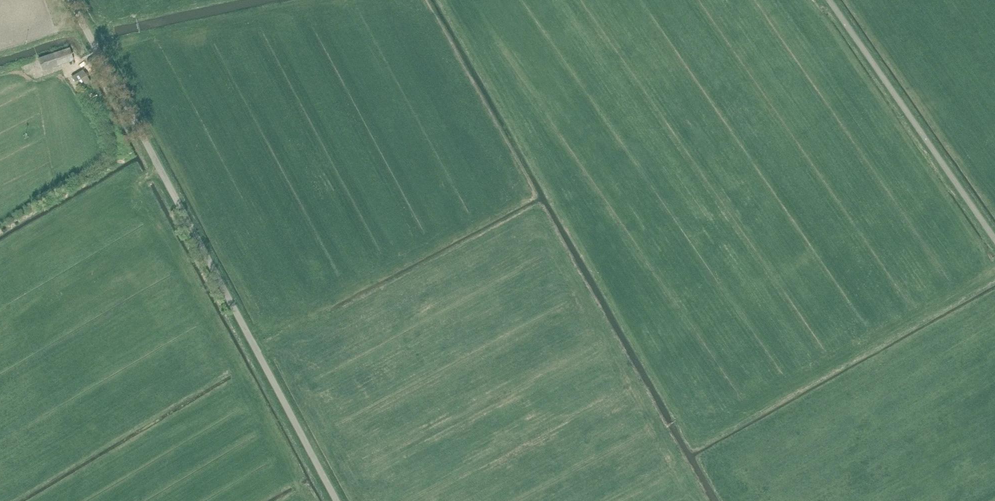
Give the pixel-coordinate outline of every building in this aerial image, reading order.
[(43,71),(73,61),(69,50),(49,56),(38,59),(43,71)] [(79,91),(91,83),(83,70),(70,77),(79,91)]
